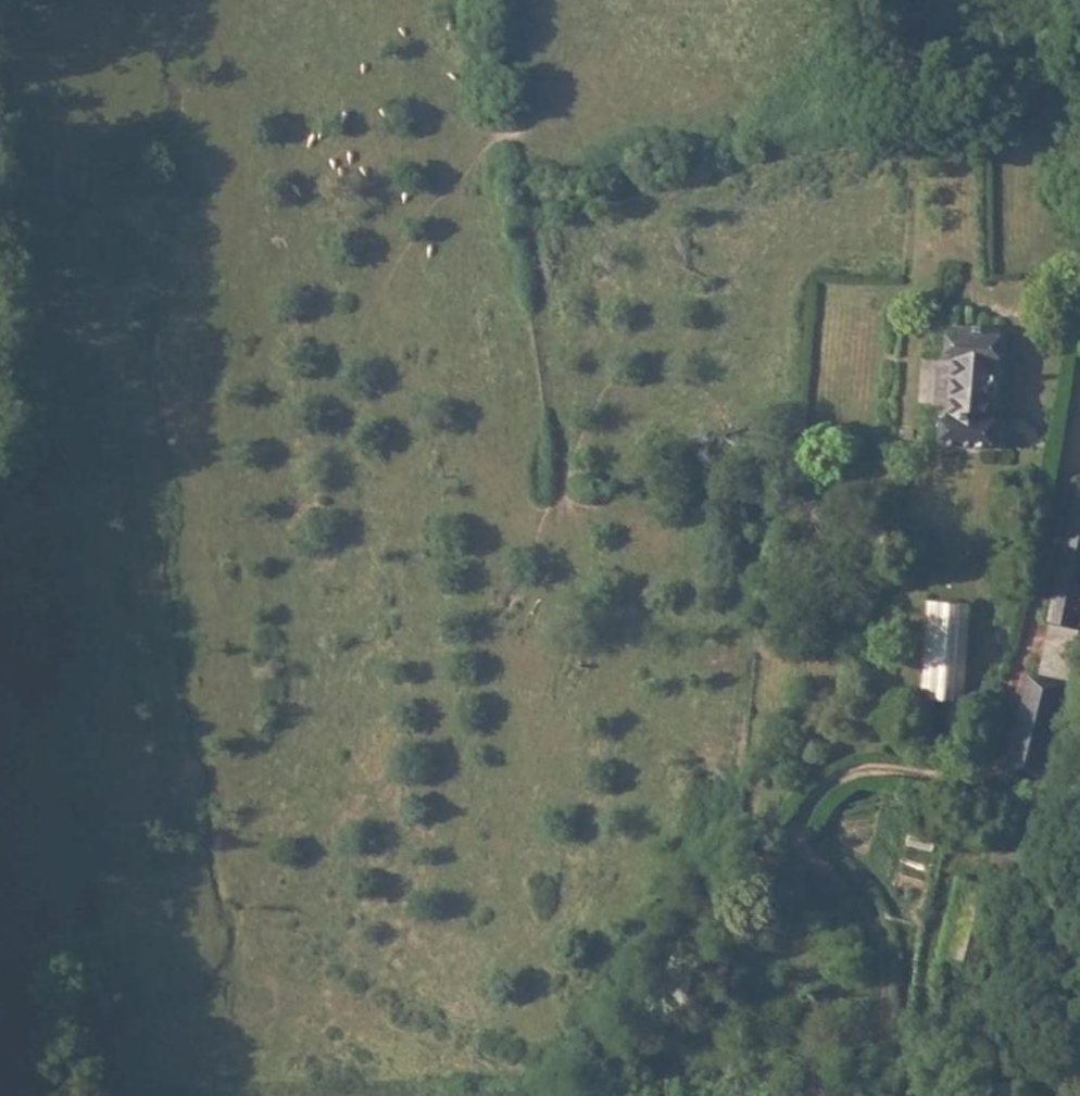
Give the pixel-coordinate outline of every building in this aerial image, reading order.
[(934,422),(934,427),(981,428),(983,396),(979,394),(982,339),(985,338),(986,308),(938,306),(937,312),(931,313),(930,336),(938,336),(935,398),(927,398),(926,422),(934,422)] [(1069,636),(1079,637),(1079,600),(1075,600),(1073,610),(1069,636)] [(969,605),(925,602),(921,701),(966,702),(969,605)] [(1038,649),(1064,655),(1069,636),(1073,610),(1046,606),(1038,649)] [(1072,666),(1027,655),(1008,749),(1052,760),(1072,666)]
